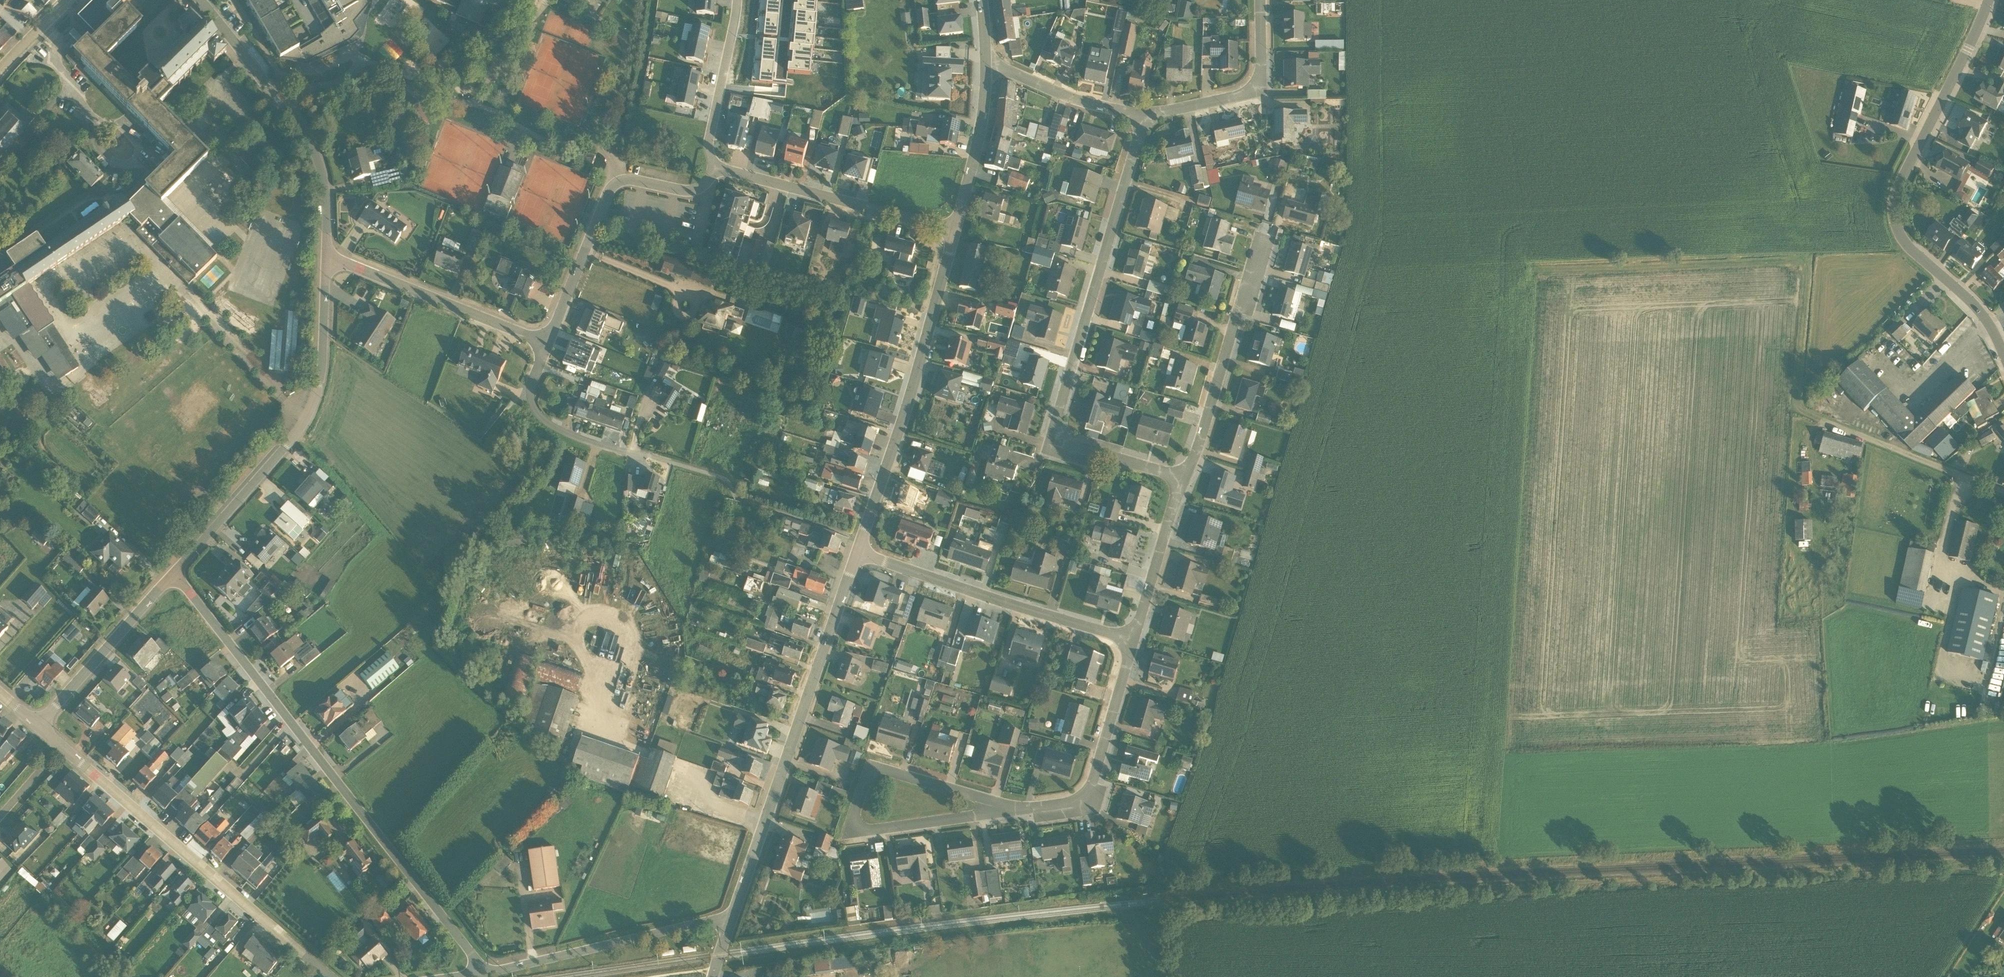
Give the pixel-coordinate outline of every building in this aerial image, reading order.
[(4,10),(30,22),(37,15),(23,5),(23,0),(5,0),(4,10)] [(166,198),(209,156),(158,107),(172,93),(150,71),(149,70),(137,83),(138,85),(135,87),(140,93),(139,94),(106,59),(142,24),(134,17),(142,9),(133,0),(95,0),(77,18),(96,38),(90,43),(86,40),(80,46),(79,45),(65,58),(75,67),(80,62),(85,67),(82,70),(98,87),(102,84),(141,124),(174,158),(155,175),(152,172),(140,183),(161,203),(166,198)] [(259,25),(278,14),(270,0),(245,0),(259,25)] [(333,24),(325,31),(321,35),(299,49),(280,60),(308,66),(359,41),(362,37),(371,2),(370,0),(320,0),(333,24)] [(325,31),(333,24),(320,0),(306,0),(325,31)] [(455,8),(452,15),(458,18),(460,21),(464,25),(468,27),(471,27),(477,26),(478,26),(490,31),(493,24),(504,28),(505,26),(510,14),(511,14),(516,0),(434,0),(455,8)] [(696,14),(717,16),(717,9),(714,9),(715,0),(695,0),(694,6),(696,6),(696,14)] [(816,16),(817,0),(759,0),(751,82),(792,86),(793,81),(786,80),(787,73),(810,75),(812,50),(813,50),(817,16),(816,16)] [(846,9),(853,8),(854,10),(863,9),(862,0),(844,0),(846,9)] [(937,13),(959,11),(959,4),(958,0),(935,0),(937,13)] [(996,21),(1018,18),(1026,17),(1025,8),(1012,10),(1010,0),(993,0),(996,21)] [(1194,6),(1180,3),(1176,19),(1192,20),(1193,18),(1196,18),(1197,13),(1195,13),(1194,6)] [(1322,5),(1316,5),(1316,14),(1317,16),(1322,16),(1322,14),(1328,14),(1328,5),(1322,5)] [(1073,19),(1085,21),(1086,10),(1074,8),(1073,19)] [(928,10),(916,11),(918,30),(930,29),(928,10)] [(959,11),(937,13),(939,36),(962,34),(960,18),(959,11)] [(150,71),(172,93),(207,58),(214,64),(226,51),(224,50),(215,41),(215,40),(204,28),(203,28),(189,14),(176,27),(183,34),(182,36),(183,38),(184,38),(150,71)] [(259,25),(280,60),(299,49),(278,14),(259,25)] [(910,14),(900,15),(901,25),(911,24),(910,14)] [(1304,42),(1304,41),(1311,41),(1310,25),(1304,25),(1303,16),(1284,16),(1285,42),(1304,42)] [(1018,18),(996,21),(999,44),(1008,43),(1009,51),(1011,50),(1012,57),(1022,56),(1018,31),(1020,31),(1018,18)] [(1168,25),(1162,20),(1156,28),(1162,32),(1168,25)] [(16,33),(6,24),(0,30),(0,45),(3,47),(16,33)] [(689,32),(687,42),(706,47),(709,37),(712,37),(713,30),(693,26),(691,33),(689,32)] [(1138,29),(1125,26),(1119,52),(1118,57),(1131,60),(1138,29)] [(1051,51),(1046,61),(1049,63),(1050,65),(1053,67),(1056,66),(1057,63),(1069,68),(1074,56),(1076,51),(1069,49),(1070,46),(1068,43),(1065,42),(1062,42),(1064,37),(1057,34),(1054,41),(1053,40),(1049,50),(1051,51)] [(1096,43),(1091,42),(1091,39),(1087,38),(1086,46),(1095,48),(1096,43)] [(1219,71),(1236,71),(1236,45),(1218,45),(1218,38),(1211,38),(1211,39),(1202,39),(1202,58),(1210,58),(1210,59),(1219,59),(1219,71)] [(687,52),(686,59),(706,64),(707,57),(704,57),(706,47),(687,42),(685,52),(687,52)] [(1343,42),(1315,42),(1315,51),(1343,51),(1343,42)] [(1175,80),(1190,80),(1191,48),(1170,48),(1170,43),(1164,43),(1164,61),(1167,62),(1167,82),(1175,82),(1175,80)] [(2001,49),(1993,66),(2003,70),(2003,50),(2001,49)] [(1286,75),(1286,88),(1309,88),(1309,77),(1320,77),(1319,53),(1308,53),(1308,63),(1284,63),(1284,75),(1286,75)] [(1133,73),(1129,90),(1141,94),(1145,78),(1148,79),(1151,66),(1152,61),(1150,56),(1144,55),(1140,58),(1139,63),(1133,61),(1130,73),(1133,73)] [(963,63),(932,60),(924,60),(921,100),(950,102),(952,74),(962,75),(963,63)] [(1087,62),(1083,80),(1106,85),(1108,76),(1107,76),(1109,67),(1087,62)] [(679,78),(677,88),(696,92),(698,82),(702,83),(703,76),(683,72),(682,79),(679,78)] [(2000,78),(1994,90),(1983,84),(1975,99),(1996,110),(2003,96),(2003,81),(2000,78)] [(646,81),(644,95),(650,96),(652,82),(646,81)] [(1016,85),(1000,84),(995,128),(1018,135),(1053,146),(1056,135),(1048,133),(1049,130),(1030,123),(1027,130),(1016,126),(1018,102),(1014,101),(1016,85)] [(1844,86),(1834,127),(1833,133),(1851,138),(1853,131),(1857,115),(1859,116),(1865,91),(1844,86)] [(677,98),(675,105),(696,110),(698,103),(694,102),(696,92),(677,88),(675,97),(677,98)] [(400,90),(397,92),(402,106),(406,105),(400,90)] [(1917,98),(1895,90),(1892,100),(1898,103),(1890,125),(1907,130),(1917,98)] [(1324,105),(1324,100),(1325,100),(1325,92),(1307,92),(1307,101),(1314,100),(1314,105),(1324,105)] [(759,119),(764,101),(753,98),(748,117),(759,120),(759,119)] [(1325,106),(1334,106),(1334,111),(1344,111),(1344,106),(1344,100),(1325,100),(1325,106)] [(772,103),(764,101),(759,119),(768,121),(772,103)] [(419,127),(429,124),(421,102),(412,105),(419,127)] [(28,125),(15,113),(6,106),(0,112),(0,158),(28,125)] [(15,113),(28,125),(34,119),(21,107),(15,113)] [(820,128),(824,111),(816,110),(812,126),(820,128)] [(1062,139),(1070,111),(1066,110),(1057,138),(1062,139)] [(1958,141),(1967,146),(1970,148),(1976,137),(1978,139),(1987,123),(1976,116),(1977,115),(1971,112),(1970,113),(1968,112),(1959,128),(1964,131),(1958,141)] [(1304,113),(1275,113),(1275,133),(1273,133),(1273,143),(1294,143),(1293,125),(1305,125),(1304,113)] [(839,134),(849,136),(853,118),(844,115),(839,134)] [(749,122),(736,119),(734,127),(731,126),(726,146),(728,147),(728,148),(741,152),(741,150),(744,151),(749,131),(746,131),(749,122)] [(1227,141),(1245,138),(1242,120),(1231,122),(1232,125),(1213,129),(1217,149),(1228,147),(1227,141)] [(913,128),(917,129),(957,136),(960,124),(944,121),(943,128),(914,122),(913,128)] [(1077,144),(1109,154),(1114,136),(1082,126),(1077,144)] [(780,132),(763,127),(755,155),(772,160),(780,132)] [(864,134),(862,127),(851,131),(854,138),(864,134)] [(995,128),(988,153),(1012,159),(1018,135),(995,128)] [(955,148),(957,136),(917,129),(915,137),(927,139),(926,142),(955,148)] [(1193,157),(1188,132),(1179,134),(1180,142),(1164,145),(1168,163),(1169,162),(1171,168),(1190,163),(1189,158),(1193,157)] [(808,144),(791,140),(785,163),(802,167),(808,144)] [(268,159),(251,142),(238,156),(255,173),(268,159)] [(1066,148),(1054,144),(1051,154),(1063,158),(1066,148)] [(828,147),(821,145),(815,168),(822,170),(822,172),(832,174),(839,147),(829,145),(828,147)] [(903,147),(902,153),(928,155),(929,147),(910,145),(909,148),(903,147)] [(380,147),(347,156),(353,181),(370,177),(373,189),(389,184),(400,181),(401,183),(409,181),(408,179),(411,178),(408,167),(376,175),(373,163),(383,160),(380,147)] [(1082,153),(1074,150),(1071,158),(1079,161),(1082,153)] [(79,151),(66,164),(91,189),(103,176),(79,151)] [(1969,164),(1946,151),(1937,168),(1960,181),(1952,195),(1962,200),(1966,201),(1967,197),(1965,194),(1962,192),(1972,173),(1988,182),(1989,178),(1995,168),(1981,160),(1976,169),(1968,166),(1969,164)] [(584,152),(581,160),(592,165),(594,161),(595,156),(584,152)] [(988,153),(984,167),(1007,173),(1008,169),(1019,172),(1021,161),(1012,159),(988,153)] [(1048,165),(1050,157),(1044,155),(1042,163),(1048,165)] [(862,161),(849,157),(844,176),(858,180),(858,183),(866,185),(872,161),(862,158),(862,161)] [(1288,164),(1275,160),(1272,169),(1286,173),(1288,164)] [(1317,163),(1306,160),(1304,168),(1315,171),(1317,163)] [(489,194),(483,209),(506,219),(511,206),(509,204),(512,198),(514,199),(523,176),(519,174),(521,168),(514,165),(506,162),(504,168),(499,166),(488,194),(489,194)] [(1059,195),(1093,205),(1101,178),(1073,169),(1068,186),(1062,184),(1059,195)] [(1205,187),(1201,169),(1190,171),(1193,189),(1205,187)] [(1218,171),(1209,172),(1211,187),(1220,185),(1218,171)] [(2001,182),(2003,178),(2003,175),(1999,172),(1995,178),(2001,182)] [(1012,173),(1007,186),(1025,192),(1030,180),(1012,173)] [(1254,180),(1243,177),(1235,205),(1263,214),(1270,193),(1252,187),(1254,180)] [(140,183),(123,201),(120,198),(45,249),(36,236),(3,259),(18,281),(14,284),(0,293),(0,323),(12,342),(19,337),(35,362),(41,358),(57,382),(78,368),(66,350),(68,349),(52,325),(45,330),(19,291),(129,217),(140,228),(136,232),(188,286),(215,258),(208,251),(212,246),(166,198),(161,203),(140,183)] [(1290,203),(1285,220),(1312,227),(1321,196),(1307,192),(1305,199),(1298,197),(1296,204),(1290,203)] [(727,193),(717,227),(743,235),(753,201),(727,193)] [(1211,199),(1200,195),(1197,204),(1208,208),(1211,199)] [(1003,201),(986,197),(980,217),(1014,226),(1016,219),(999,214),(1003,201)] [(371,202),(357,222),(368,229),(370,226),(394,244),(406,227),(371,202)] [(1159,236),(1167,208),(1145,202),(1142,211),(1145,211),(1139,229),(1151,233),(1149,239),(1156,241),(1158,236),(1159,236)] [(1972,208),(1970,211),(1978,216),(1980,213),(1972,208)] [(1978,216),(1970,211),(1962,223),(1963,224),(1969,228),(1978,216)] [(802,215),(794,213),(790,229),(788,229),(784,243),(803,248),(810,223),(801,220),(802,215)] [(1974,223),(1980,227),(1987,217),(1981,213),(1974,223)] [(1080,251),(1088,224),(1068,218),(1065,227),(1061,225),(1055,244),(1046,241),(1047,237),(1039,235),(1036,248),(1054,253),(1059,255),(1061,246),(1080,251)] [(1229,226),(1212,220),(1203,249),(1228,256),(1233,240),(1226,237),(1229,226)] [(850,228),(832,223),(827,242),(831,243),(828,251),(842,255),(845,246),(839,244),(840,240),(846,242),(850,228)] [(1943,250),(1954,236),(1937,223),(1926,237),(1943,250)] [(734,263),(743,235),(717,227),(708,256),(734,263)] [(473,229),(465,250),(473,253),(481,233),(473,229)] [(819,235),(814,252),(811,261),(816,262),(818,253),(821,253),(825,237),(819,235)] [(441,246),(434,264),(444,268),(445,266),(459,272),(458,273),(465,256),(457,253),(460,245),(445,239),(442,246),(441,246)] [(916,268),(909,266),(911,260),(915,246),(888,239),(885,251),(894,253),(890,268),(894,269),(893,275),(913,280),(916,268)] [(1968,243),(1962,239),(1953,251),(1958,255),(1955,258),(1965,265),(1966,264),(1973,269),(1982,256),(1985,252),(1985,248),(1977,242),(1972,249),(1967,244),(1968,243)] [(774,246),(756,241),(748,269),(766,274),(774,246)] [(1139,254),(1130,252),(1123,275),(1142,280),(1144,274),(1150,275),(1155,259),(1148,257),(1152,245),(1144,243),(1143,247),(1142,247),(1139,254)] [(1313,250),(1293,244),(1285,272),(1305,277),(1313,250)] [(2003,257),(2003,245),(1995,254),(2001,260),(2003,257)] [(987,251),(969,246),(958,288),(976,292),(987,251)] [(424,247),(422,253),(428,256),(431,250),(424,247)] [(1050,269),(1054,253),(1036,248),(1031,264),(1050,269)] [(669,273),(710,287),(715,273),(659,255),(654,271),(668,276),(669,273)] [(500,257),(494,273),(514,281),(510,291),(514,293),(513,295),(525,299),(535,275),(537,270),(520,263),(519,265),(500,257)] [(1981,277),(1994,290),(2001,283),(2003,280),(2003,279),(1997,273),(2003,268),(2003,267),(2003,266),(1998,261),(1992,268),(1991,267),(1989,270),(1981,277)] [(1066,298),(1074,269),(1054,264),(1046,292),(1066,298)] [(1215,301),(1222,277),(1205,272),(1205,271),(1189,266),(1185,281),(1198,285),(1195,296),(1215,301)] [(1302,279),(1300,287),(1314,291),(1326,294),(1331,275),(1319,272),(1316,283),(1302,279)] [(618,308),(627,285),(609,278),(608,280),(598,276),(591,293),(598,295),(596,300),(618,308)] [(1007,281),(999,278),(997,285),(1005,288),(1007,281)] [(1169,288),(1149,282),(1146,292),(1151,293),(1166,298),(1169,288)] [(1301,295),(1279,289),(1271,316),(1293,322),(1301,295)] [(1324,302),(1326,294),(1314,291),(1311,299),(1324,302)] [(1138,300),(1118,294),(1110,321),(1130,327),(1134,313),(1147,317),(1151,303),(1148,302),(1151,293),(1146,292),(1143,300),(1138,299),(1138,300)] [(741,319),(744,311),(734,307),(734,306),(713,298),(712,302),(711,302),(709,308),(703,306),(697,325),(703,327),(702,330),(727,339),(729,332),(724,330),(727,322),(725,321),(727,316),(731,317),(731,316),(741,319)] [(862,316),(865,302),(856,300),(852,314),(862,316)] [(402,301),(399,307),(406,310),(409,304),(402,301)] [(956,315),(968,319),(965,328),(979,332),(985,309),(960,303),(956,315)] [(997,304),(994,315),(1014,320),(1017,309),(997,304)] [(1180,332),(1177,340),(1201,348),(1207,329),(1190,324),(1194,310),(1180,305),(1172,329),(1180,332)] [(1054,343),(1061,316),(1029,307),(1025,321),(1039,325),(1035,338),(1054,343)] [(373,356),(395,321),(375,308),(369,318),(370,319),(354,344),(373,356)] [(585,308),(576,330),(598,339),(603,326),(619,332),(623,323),(585,308)] [(894,321),(895,315),(876,310),(874,318),(874,320),(876,324),(879,325),(875,341),(896,347),(902,324),(894,321)] [(1933,342),(1939,335),(1946,327),(1927,310),(1914,325),(1933,342)] [(156,319),(150,311),(142,317),(147,324),(156,319)] [(293,372),(298,313),(288,312),(283,372),(293,372)] [(1296,332),(1298,324),(1283,320),(1281,328),(1296,332)] [(1898,341),(1906,333),(1895,322),(1887,330),(1898,341)] [(733,324),(730,334),(740,337),(743,327),(733,324)] [(1015,325),(1013,338),(1023,339),(1024,326),(1015,325)] [(282,331),(271,330),(269,370),(279,371),(282,331)] [(1140,332),(1138,339),(1153,344),(1155,336),(1140,332)] [(1282,342),(1256,335),(1248,362),(1270,368),(1274,355),(1278,356),(1282,342)] [(1004,353),(1006,344),(979,337),(977,346),(1004,353)] [(972,344),(951,339),(945,362),(968,368),(971,360),(968,359),(972,344)] [(1137,350),(1104,340),(1096,367),(1117,373),(1120,360),(1133,364),(1137,350)] [(566,355),(563,364),(591,373),(599,353),(572,341),(568,349),(570,350),(568,356),(566,355)] [(1148,345),(1140,342),(1138,350),(1146,352),(1148,345)] [(1163,347),(1159,345),(1153,344),(1149,357),(1147,364),(1153,366),(1155,359),(1159,360),(1163,347)] [(492,394),(505,363),(465,347),(458,365),(482,375),(477,388),(492,394)] [(893,361),(869,354),(863,376),(886,383),(893,361)] [(1040,389),(1048,362),(1029,356),(1021,384),(1040,389)] [(1913,450),(1916,447),(1928,436),(1934,430),(1976,390),(1961,374),(1915,418),(1887,389),(1861,360),(1837,383),(1864,411),(1870,406),(1913,450)] [(661,379),(649,400),(669,412),(679,394),(670,389),(675,380),(665,374),(670,366),(661,361),(653,375),(661,379)] [(1195,368),(1171,361),(1170,364),(1168,364),(1165,376),(1166,377),(1164,386),(1184,392),(1188,381),(1191,382),(1195,368)] [(1291,374),(1278,370),(1275,380),(1288,383),(1291,374)] [(943,373),(935,398),(960,406),(964,395),(959,393),(964,379),(943,373)] [(986,377),(981,388),(990,392),(995,381),(986,377)] [(1266,388),(1242,381),(1235,407),(1252,412),(1256,398),(1263,400),(1266,388)] [(1112,402),(1088,394),(1080,423),(1086,425),(1084,430),(1100,435),(1103,424),(1098,423),(1101,412),(1118,417),(1122,404),(1124,405),(1130,388),(1117,384),(1112,402)] [(606,385),(603,393),(614,397),(616,389),(606,385)] [(563,413),(590,422),(597,398),(600,390),(588,387),(586,394),(581,393),(579,401),(568,398),(563,413)] [(875,419),(882,395),(859,388),(852,412),(875,419)] [(1986,421),(1999,414),(1986,388),(1976,393),(1978,399),(1974,401),(1983,416),(1974,421),(1978,428),(1988,423),(1986,421)] [(1145,393),(1141,400),(1148,404),(1152,398),(1145,393)] [(637,396),(631,394),(626,407),(633,409),(637,396)] [(1034,408),(1014,402),(1000,397),(995,412),(994,417),(1004,420),(1002,428),(1026,435),(1029,422),(1034,408)] [(590,422),(604,426),(610,410),(604,409),(607,401),(597,398),(590,422)] [(444,399),(438,401),(441,407),(447,405),(444,399)] [(1167,415),(1181,419),(1185,405),(1171,401),(1167,415)] [(1961,419),(1972,409),(1965,402),(1952,416),(1957,422),(1960,419),(1961,419)] [(701,423),(706,407),(698,405),(697,404),(692,420),(701,423)] [(604,426),(620,432),(626,416),(619,413),(621,409),(611,406),(610,410),(604,426)] [(1270,417),(1258,413),(1255,422),(1268,426),(1270,417)] [(1172,428),(1142,419),(1137,438),(1166,446),(1172,428)] [(846,425),(843,435),(872,444),(875,434),(846,425)] [(1256,434),(1228,426),(1224,440),(1225,440),(1221,454),(1242,461),(1247,446),(1253,444),(1256,434)] [(1941,429),(1926,443),(1943,461),(1958,447),(1941,429)] [(1859,456),(1862,444),(1824,433),(1817,431),(1814,443),(1820,445),(1818,452),(1845,459),(1846,457),(1852,459),(1853,455),(1859,456)] [(1978,448),(1982,446),(1996,439),(1991,431),(1978,438),(1978,439),(1975,441),(1978,448)] [(869,455),(872,444),(843,435),(841,442),(854,446),(852,450),(869,455)] [(763,460),(766,447),(757,445),(754,458),(763,460)] [(828,447),(824,462),(863,474),(867,462),(850,457),(848,462),(832,457),(835,449),(828,447)] [(1009,451),(994,447),(984,480),(1002,485),(1003,479),(1013,482),(1017,467),(1006,463),(1009,451)] [(917,449),(908,478),(923,482),(925,473),(939,478),(943,465),(930,461),(933,454),(931,453),(932,451),(927,449),(926,452),(917,449)] [(1251,455),(1246,470),(1265,476),(1267,472),(1260,469),(1263,459),(1251,455)] [(578,490),(585,466),(567,460),(559,484),(578,490)] [(1810,473),(1810,462),(1802,462),(1802,485),(1812,485),(1811,473),(1810,473)] [(780,472),(753,463),(750,471),(778,480),(780,472)] [(1279,466),(1267,463),(1266,468),(1277,472),(1279,466)] [(825,465),(821,479),(858,490),(861,479),(845,475),(846,471),(825,465)] [(314,475),(313,474),(295,495),(312,509),(322,498),(323,499),(331,490),(323,483),(327,478),(318,470),(314,475)] [(1253,491),(1257,480),(1263,482),(1265,476),(1246,470),(1245,476),(1241,487),(1253,491)] [(1236,479),(1214,472),(1206,499),(1240,509),(1245,496),(1232,492),(1236,479)] [(1844,486),(1843,496),(1854,498),(1857,476),(1843,474),(1841,486),(1844,486)] [(659,479),(647,475),(645,481),(638,479),(635,489),(638,490),(636,497),(647,500),(645,505),(646,509),(649,510),(654,511),(661,487),(657,486),(659,479)] [(632,493),(633,477),(623,476),(623,493),(632,493)] [(1835,492),(1837,478),(1822,476),(1820,490),(1835,492)] [(1057,510),(1061,499),(1076,503),(1081,485),(1053,477),(1044,506),(1057,510)] [(824,485),(802,478),(800,483),(804,484),(803,488),(815,492),(816,488),(822,490),(824,485)] [(1151,494),(1133,488),(1125,512),(1144,518),(1151,494)] [(855,499),(826,490),(822,502),(834,506),(832,511),(842,514),(843,508),(852,511),(855,499)] [(949,508),(953,497),(938,492),(935,503),(949,508)] [(294,541),(309,523),(308,522),(311,517),(291,499),(287,504),(277,496),(274,501),(283,509),(280,511),(283,514),(274,524),(294,541)] [(585,502),(570,497),(564,517),(567,518),(565,527),(572,530),(575,521),(579,522),(585,502)] [(1799,497),(1799,511),(1811,511),(1811,498),(1799,497)] [(342,515),(350,504),(344,499),(335,509),(342,515)] [(1116,522),(1119,512),(1122,504),(1109,500),(1107,508),(1102,507),(1099,517),(1116,522)] [(80,503),(76,508),(82,514),(81,515),(92,525),(100,515),(89,506),(87,509),(80,503)] [(1097,514),(1099,507),(1091,504),(1088,511),(1097,514)] [(980,514),(966,509),(964,517),(977,522),(980,514)] [(1222,524),(1197,517),(1188,544),(1206,549),(1203,558),(1230,566),(1234,551),(1223,547),(1221,554),(1214,552),(1222,524)] [(901,521),(895,540),(927,551),(934,533),(901,521)] [(1795,541),(1812,541),(1811,521),(1794,521),(1795,541)] [(1970,562),(1978,526),(1958,521),(1949,557),(1970,562)] [(813,528),(801,525),(798,534),(810,538),(813,528)] [(1130,564),(1137,539),(1095,526),(1091,540),(1112,546),(1109,558),(1130,564)] [(39,528),(31,537),(43,547),(50,539),(51,539),(39,528)] [(319,543),(326,535),(319,529),(313,537),(319,543)] [(265,565),(273,555),(275,557),(284,547),(264,530),(257,538),(261,541),(257,545),(256,544),(249,551),(251,553),(246,560),(258,571),(263,564),(265,565)] [(115,576),(134,555),(108,532),(89,554),(103,566),(109,559),(114,563),(108,570),(115,576)] [(810,540),(808,547),(828,553),(828,552),(837,555),(841,542),(824,537),(822,544),(810,540)] [(954,540),(947,560),(984,572),(992,547),(980,543),(978,548),(954,540)] [(82,554),(73,547),(67,553),(76,561),(82,554)] [(304,548),(298,554),(304,560),(310,553),(304,548)] [(1897,604),(1920,609),(1933,553),(1910,548),(1897,604)] [(84,568),(67,553),(62,560),(78,574),(84,568)] [(296,553),(290,561),(298,567),(304,559),(296,553)] [(1034,553),(1029,566),(1016,562),(1010,581),(1046,592),(1056,560),(1034,553)] [(718,559),(707,555),(704,562),(724,570),(729,557),(721,554),(718,559)] [(799,581),(797,586),(822,595),(826,582),(818,579),(819,576),(778,562),(770,584),(789,590),(792,581),(782,577),(783,573),(793,577),(793,578),(799,581)] [(235,563),(213,587),(230,601),(236,594),(242,599),(250,590),(245,586),(252,578),(235,563)] [(1209,571),(1181,563),(1173,590),(1191,596),(1192,596),(1196,583),(1204,586),(1209,571)] [(709,574),(702,571),(698,580),(706,583),(709,574)] [(281,592),(260,573),(254,580),(260,586),(256,590),(262,595),(255,603),(260,608),(267,600),(269,602),(277,596),(281,592)] [(1093,577),(1085,604),(1117,613),(1122,597),(1105,592),(1108,582),(1093,577)] [(79,606),(93,618),(108,600),(88,582),(84,586),(86,588),(70,606),(75,611),(79,606)] [(902,594),(872,583),(865,601),(884,608),(886,602),(898,606),(902,594)] [(20,601),(32,611),(47,594),(35,584),(20,601)] [(289,586),(281,592),(277,596),(280,600),(283,597),(285,599),(292,590),(289,586)] [(1971,658),(1983,661),(1998,597),(1963,588),(1948,652),(1960,655),(1960,656),(1970,659),(1971,658)] [(801,597),(780,589),(775,603),(796,611),(801,597)] [(1224,603),(1201,596),(1198,603),(1222,610),(1224,603)] [(951,611),(925,601),(916,627),(925,630),(926,625),(944,632),(951,611)] [(774,632),(782,610),(768,606),(765,617),(767,618),(764,629),(774,632)] [(307,609),(305,607),(294,617),(298,622),(301,619),(302,621),(313,612),(309,608),(307,609)] [(14,621),(0,608),(0,637),(14,621)] [(1192,616),(1168,609),(1160,636),(1184,643),(1192,616)] [(806,622),(783,614),(780,622),(785,624),(784,629),(791,632),(791,633),(807,639),(811,627),(805,624),(806,622)] [(265,617),(249,629),(262,645),(277,633),(265,617)] [(1000,626),(972,618),(966,640),(994,648),(1000,626)] [(878,628),(855,620),(848,642),(870,650),(878,628)] [(893,636),(899,637),(902,625),(891,622),(890,628),(895,629),(893,636)] [(79,632),(72,626),(62,637),(69,644),(79,632)] [(1044,639),(1018,632),(1010,659),(1036,666),(1044,639)] [(142,636),(125,656),(142,671),(159,652),(164,657),(170,650),(158,639),(153,645),(142,636)] [(796,645),(772,636),(769,646),(784,651),(782,656),(799,662),(803,650),(795,648),(796,645)] [(295,637),(270,656),(280,669),(296,656),(305,666),(320,655),(315,649),(311,652),(304,644),(302,645),(295,637)] [(766,646),(747,639),(744,647),(763,654),(766,646)] [(701,645),(698,654),(709,657),(712,648),(701,645)] [(945,670),(951,649),(943,647),(937,668),(945,670)] [(959,651),(951,649),(945,670),(953,672),(959,651)] [(1069,664),(1079,667),(1075,681),(1095,687),(1104,658),(1074,649),(1069,664)] [(398,668),(386,653),(360,675),(372,690),(398,668)] [(1214,659),(1224,661),(1225,655),(1215,653),(1214,659)] [(503,701),(521,707),(536,660),(518,654),(503,701)] [(1179,663),(1154,655),(1148,676),(1157,679),(1159,684),(1165,681),(1172,684),(1179,663)] [(861,663),(844,657),(836,680),(861,663)] [(412,663),(408,658),(403,661),(408,667),(412,663)] [(769,679),(790,687),(793,678),(791,678),(793,673),(787,671),(788,668),(776,664),(778,660),(772,658),(771,662),(767,660),(763,670),(759,669),(756,676),(750,674),(748,678),(766,685),(769,679)] [(40,684),(46,689),(63,670),(50,659),(32,680),(39,686),(40,684)] [(583,675),(540,661),(534,680),(577,694),(583,675)] [(889,666),(874,661),(871,670),(886,675),(889,666)] [(224,677),(213,664),(200,673),(196,668),(186,676),(176,684),(181,691),(200,676),(210,689),(213,686),(216,691),(228,678),(226,675),(224,677)] [(130,679),(115,666),(102,681),(117,694),(130,679)] [(174,674),(166,681),(169,685),(177,678),(174,674)] [(146,686),(137,677),(131,683),(142,694),(145,691),(143,689),(146,686)] [(238,687),(228,678),(216,691),(226,700),(238,687)] [(1015,684),(995,678),(991,692),(1011,698),(1015,684)] [(166,687),(160,680),(153,687),(159,693),(166,687)] [(548,689),(534,684),(526,708),(521,721),(536,726),(533,734),(563,744),(566,736),(578,699),(548,689)] [(778,696),(779,693),(758,685),(755,694),(769,699),(766,706),(781,712),(786,699),(778,696)] [(1205,704),(1193,701),(1195,693),(1179,689),(1176,701),(1204,708),(1205,704)] [(314,711),(327,728),(353,707),(339,691),(314,711)] [(172,698),(168,693),(160,698),(164,704),(172,698)] [(828,711),(835,713),(832,723),(847,728),(851,716),(859,719),(863,708),(833,698),(828,711)] [(255,710),(246,699),(228,714),(224,710),(216,717),(225,729),(221,732),(228,742),(255,710)] [(224,705),(219,701),(215,706),(220,710),(224,705)] [(1141,701),(1133,728),(1151,733),(1154,720),(1162,722),(1166,708),(1141,701)] [(86,702),(74,716),(90,730),(102,715),(86,702)] [(1089,710),(1069,704),(1060,735),(1080,741),(1089,710)] [(228,742),(220,750),(231,761),(242,749),(240,747),(248,738),(251,740),(266,724),(255,710),(228,742)] [(367,738),(364,735),(381,721),(373,711),(339,738),(350,752),(367,738)] [(1211,715),(1202,712),(1198,724),(1208,727),(1211,715)] [(149,730),(157,722),(152,717),(144,726),(149,730)] [(768,726),(739,717),(734,727),(742,730),(736,744),(766,755),(771,741),(766,739),(768,731),(766,730),(768,726)] [(3,719),(0,723),(0,738),(2,740),(12,727),(3,719)] [(883,719),(877,742),(904,750),(910,727),(883,719)] [(118,746),(107,758),(117,767),(129,753),(123,749),(135,735),(124,725),(111,740),(118,746)] [(868,730),(857,727),(853,740),(864,743),(868,730)] [(1005,728),(1000,746),(1015,750),(1021,732),(1005,728)] [(16,731),(0,750),(0,762),(12,748),(15,751),(25,739),(16,731)] [(152,760),(160,752),(157,749),(161,744),(147,732),(140,740),(146,745),(141,750),(152,760)] [(933,734),(926,758),(951,765),(958,741),(933,734)] [(630,795),(660,806),(677,759),(652,750),(648,761),(581,737),(572,764),(583,767),(580,777),(630,795)] [(1167,740),(1159,738),(1157,744),(1165,746),(1167,740)] [(677,746),(659,740),(656,750),(674,756),(677,746)] [(848,763),(852,751),(818,740),(810,765),(833,772),(837,759),(848,763)] [(283,742),(277,747),(282,752),(287,746),(283,742)] [(1005,762),(997,759),(1000,748),(981,743),(978,754),(972,773),(991,779),(999,781),(1005,762)] [(1159,756),(1127,747),(1125,755),(1128,756),(1125,767),(1122,766),(1120,775),(1148,783),(1151,771),(1145,770),(1147,762),(1157,765),(1159,756)] [(176,763),(184,753),(178,748),(170,757),(176,763)] [(717,757),(744,766),(741,774),(758,779),(762,767),(754,764),(756,760),(720,749),(717,757)] [(196,801),(231,761),(220,750),(185,788),(170,806),(180,815),(193,799),(196,801)] [(1047,750),(1040,771),(1069,779),(1075,758),(1047,750)] [(156,779),(151,775),(166,757),(160,752),(152,760),(133,782),(140,788),(144,792),(156,779)] [(190,759),(184,753),(176,763),(182,768),(190,759)] [(1192,760),(1183,757),(1179,768),(1188,771),(1192,760)] [(727,766),(714,762),(711,770),(724,775),(727,766)] [(295,792),(309,779),(299,766),(288,774),(283,770),(263,792),(272,801),(289,784),(295,792)] [(89,787),(71,772),(56,790),(73,805),(89,787)] [(748,807),(752,794),(745,792),(746,789),(741,787),(743,782),(717,774),(713,785),(722,788),(719,797),(748,807)] [(170,806),(185,788),(172,777),(153,800),(165,811),(170,806)] [(224,790),(230,795),(242,782),(236,777),(224,790)] [(309,779),(295,792),(288,799),(296,810),(304,802),(307,805),(321,794),(309,779)] [(809,820),(818,797),(843,806),(847,795),(819,785),(816,795),(802,790),(793,814),(809,820)] [(217,801),(224,794),(219,789),(212,796),(217,801)] [(72,831),(77,835),(104,806),(94,797),(82,811),(85,814),(75,824),(76,826),(72,831)] [(1154,806),(1124,797),(1117,820),(1147,829),(1154,806)] [(183,828),(202,807),(193,799),(180,815),(174,821),(183,828)] [(207,802),(202,807),(183,828),(192,836),(208,818),(205,815),(212,806),(207,802)] [(272,815),(261,805),(257,809),(260,813),(260,814),(266,821),(272,815)] [(113,815),(104,806),(77,835),(81,839),(85,834),(87,836),(97,825),(100,828),(113,815)] [(654,821),(656,813),(638,806),(635,815),(654,821)] [(57,831),(68,818),(61,813),(50,825),(57,831)] [(246,841),(266,821),(260,814),(239,835),(246,841)] [(307,842),(318,834),(324,841),(332,834),(319,817),(300,832),(307,842)] [(73,823),(68,818),(57,831),(62,835),(73,823)] [(212,844),(229,825),(221,818),(212,828),(206,823),(193,838),(204,848),(210,842),(212,844)] [(15,856),(21,849),(23,851),(39,834),(30,826),(27,829),(20,823),(14,830),(16,832),(4,846),(15,856)] [(44,825),(43,831),(47,835),(52,833),(53,828),(49,824),(44,825)] [(268,831),(263,825),(246,841),(251,845),(231,868),(246,882),(260,867),(256,863),(262,855),(253,847),(268,831)] [(138,840),(121,826),(111,837),(106,832),(85,856),(94,863),(107,847),(112,852),(116,847),(125,855),(127,853),(131,857),(135,853),(131,849),(138,840)] [(1018,834),(991,838),(995,864),(1023,861),(1022,858),(1026,857),(1026,851),(1021,852),(1018,834)] [(1092,875),(1091,870),(1106,868),(1105,857),(1114,855),(1111,838),(1096,840),(1095,834),(1086,835),(1089,858),(1080,859),(1083,887),(1091,886),(1090,876),(1092,875)] [(833,839),(820,835),(813,856),(825,861),(826,858),(838,862),(837,851),(830,848),(833,839)] [(85,852),(94,841),(88,837),(79,847),(85,852)] [(223,840),(211,854),(221,862),(240,841),(236,837),(229,845),(223,840)] [(805,871),(800,869),(808,846),(785,837),(772,872),(800,883),(805,871)] [(1043,862),(1057,860),(1058,870),(1062,870),(1063,874),(1071,873),(1066,838),(1052,840),(1052,842),(1040,843),(1043,862)] [(371,865),(352,841),(334,856),(339,862),(345,857),(353,867),(350,870),(357,879),(370,868),(369,866),(371,865)] [(971,841),(947,844),(950,865),(974,861),(971,841)] [(884,843),(876,844),(877,852),(885,851),(884,843)] [(560,887),(554,847),(528,851),(534,891),(560,887)] [(896,852),(899,872),(912,870),(914,884),(929,882),(924,847),(896,852)] [(160,858),(151,850),(139,863),(133,858),(116,877),(123,882),(129,875),(132,878),(135,880),(145,868),(148,872),(160,858)] [(260,867),(246,882),(256,890),(268,876),(263,872),(276,857),(271,853),(260,867)] [(859,859),(851,860),(855,892),(881,889),(876,854),(859,856),(859,859)] [(499,874),(511,863),(505,856),(493,867),(499,874)] [(11,871),(0,861),(0,883),(11,871)] [(175,870),(167,863),(156,876),(159,879),(153,885),(152,883),(149,886),(156,892),(175,870)] [(46,890),(40,885),(39,883),(38,884),(29,876),(29,875),(21,868),(17,874),(42,896),(46,890)] [(998,870),(985,872),(990,898),(1002,896),(998,870)] [(990,898),(985,872),(969,875),(973,901),(990,898)] [(191,886),(182,877),(171,889),(177,894),(163,909),(169,914),(187,895),(185,893),(191,886)] [(40,885),(46,890),(49,887),(43,881),(40,885)] [(139,897),(145,889),(140,885),(133,892),(139,897)] [(57,887),(51,893),(59,900),(63,896),(59,893),(61,891),(57,887)] [(46,890),(42,896),(41,896),(45,899),(49,893),(46,890)] [(860,924),(856,895),(852,896),(852,892),(846,893),(848,908),(846,908),(848,926),(860,924)] [(205,922),(216,910),(207,902),(208,901),(201,895),(182,917),(196,929),(182,945),(188,950),(209,926),(205,922)] [(561,900),(528,904),(532,930),(555,927),(553,912),(563,911),(561,900)] [(940,913),(939,906),(929,907),(930,915),(940,913)] [(892,919),(891,907),(883,907),(884,920),(892,919)] [(429,929),(411,908),(397,919),(402,925),(401,926),(407,933),(409,932),(420,946),(430,939),(425,933),(429,929)] [(381,932),(393,922),(382,909),(370,919),(381,932)] [(233,920),(227,915),(215,930),(216,931),(212,937),(223,946),(229,939),(231,941),(240,931),(230,923),(233,920)] [(114,941),(128,926),(120,920),(107,935),(114,941)] [(279,957),(253,936),(243,949),(245,950),(241,955),(265,974),(279,957)] [(382,961),(388,955),(373,938),(351,958),(359,967),(363,964),(368,970),(380,959),(382,961)] [(180,959),(185,954),(179,948),(175,954),(180,959)] [(216,968),(224,958),(219,953),(211,963),(216,968)] [(860,956),(830,959),(832,971),(861,968),(860,956)] [(815,962),(817,972),(831,970),(830,960),(815,962)]
